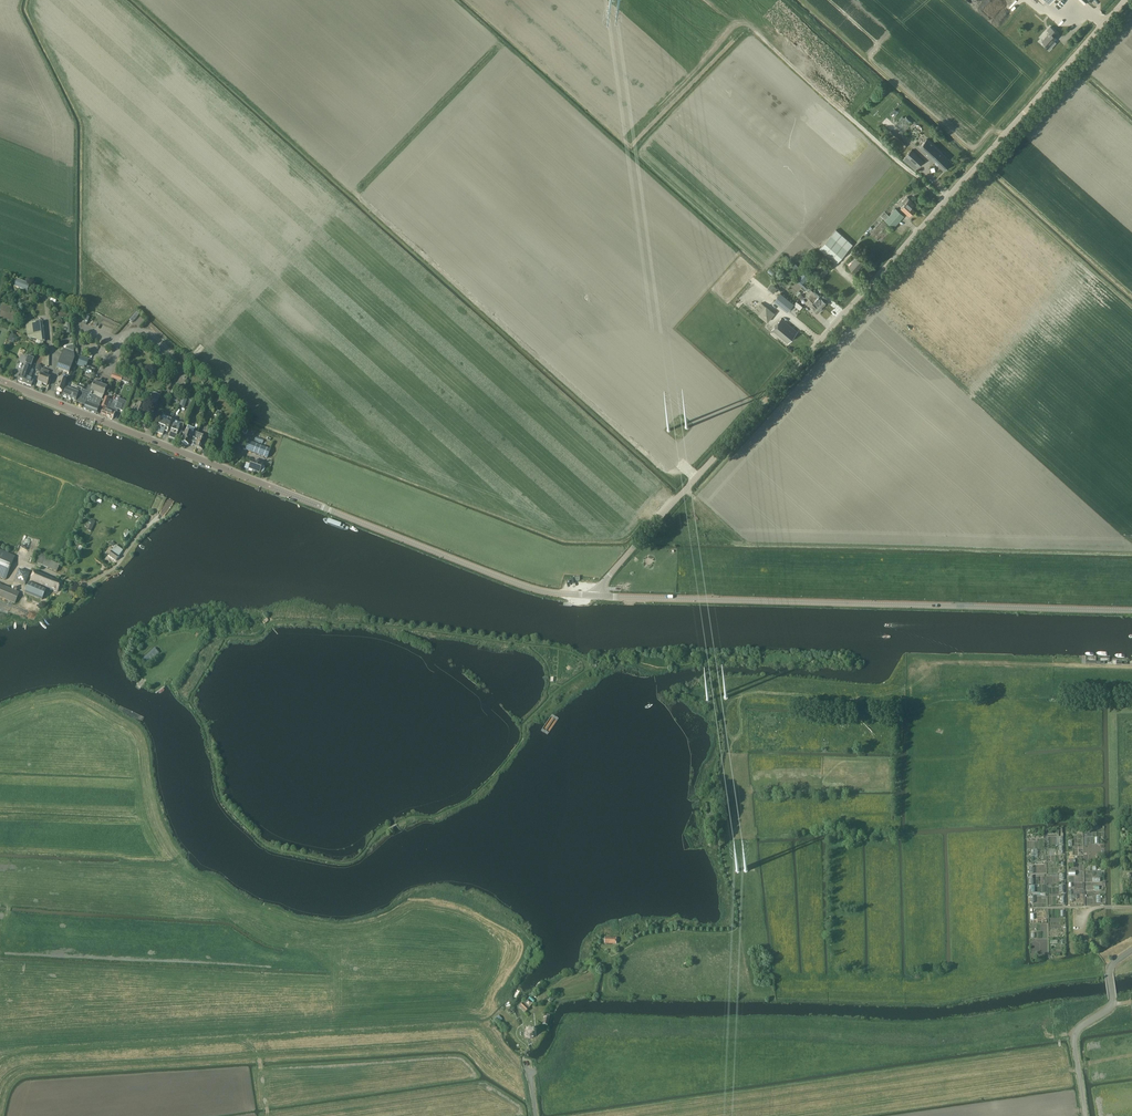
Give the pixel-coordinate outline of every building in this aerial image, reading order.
[(1047,31),(1049,32),(1042,41),(1044,43),(1043,45),(1049,50),(1054,45),(1052,43),(1056,38),(1053,36),(1056,32),(1050,27),(1047,31)] [(911,124),(910,123),(911,122),(911,123),(912,122),(911,121),(906,116),(904,118),(903,117),(895,125),(903,132),(911,124)] [(901,151),(907,145),(891,130),(885,136),(901,151)] [(944,170),(952,161),(927,138),(919,147),(944,170)] [(916,169),(924,160),(912,149),(903,158),(916,169)] [(913,206),(915,203),(910,198),(901,207),(910,215),(915,209),(913,206)] [(894,227),(904,215),(895,208),(885,219),(894,227)] [(837,229),(831,235),(820,248),(837,263),(848,251),(854,245),(837,229)] [(856,272),(864,262),(858,256),(849,266),(856,272)] [(797,278),(801,281),(806,276),(803,272),(797,278)] [(30,286),(17,281),(14,288),(27,293),(30,286)] [(776,295),(780,290),(772,283),(768,287),(776,295)] [(814,302),(813,302),(810,306),(817,312),(820,309),(821,309),(827,302),(826,302),(829,299),(824,295),(821,297),(819,295),(819,296),(811,289),(806,295),(814,302)] [(787,311),(794,303),(781,292),(774,300),(787,311)] [(63,302),(50,297),(48,301),(51,302),(50,304),(54,306),(55,304),(62,307),(63,302)] [(766,306),(762,303),(755,311),(759,314),(759,315),(768,322),(775,313),(767,306),(766,306)] [(18,312),(21,323),(26,321),(25,319),(27,318),(26,314),(24,315),(22,311),(21,311),(18,312)] [(788,342),(798,331),(781,317),(772,328),(788,342)] [(26,324),(28,338),(45,343),(45,340),(42,322),(26,324)] [(59,362),(57,369),(67,373),(70,366),(72,360),(78,362),(78,363),(86,366),(89,359),(82,357),(82,351),(78,352),(78,348),(72,348),(72,347),(64,348),(59,362)] [(20,374),(21,374),(18,381),(24,383),(30,368),(32,365),(34,359),(27,356),(25,362),(26,363),(25,367),(23,366),(20,374)] [(31,378),(34,370),(30,368),(24,383),(25,383),(31,386),(33,382),(34,379),(31,378)] [(49,372),(41,368),(41,370),(39,374),(41,374),(38,382),(47,386),(50,378),(47,377),(49,372)] [(189,376),(188,375),(184,372),(172,391),(176,394),(183,384),(185,386),(188,382),(186,380),(187,377),(188,378),(189,376)] [(54,384),(55,384),(59,385),(57,391),(62,394),(67,382),(57,379),(54,384)] [(99,405),(107,387),(94,382),(92,388),(89,387),(87,391),(82,389),(77,402),(85,405),(85,406),(84,408),(97,413),(100,406),(99,405)] [(75,392),(77,387),(74,386),(73,390),(67,388),(63,396),(72,400),(75,392)] [(77,402),(82,389),(77,387),(75,392),(72,400),(77,402)] [(153,393),(148,403),(156,406),(160,396),(153,393)] [(107,417),(112,402),(111,402),(112,400),(109,399),(106,407),(104,406),(100,414),(107,417)] [(123,411),(127,403),(127,402),(119,399),(118,402),(114,400),(113,403),(112,402),(107,417),(113,419),(116,411),(117,412),(118,409),(123,411)] [(138,402),(133,413),(141,417),(146,406),(138,402)] [(171,420),(168,419),(162,417),(161,420),(157,433),(162,435),(166,426),(169,428),(171,420)] [(181,433),(184,425),(181,424),(179,427),(173,425),(169,437),(175,440),(178,431),(181,433)] [(195,440),(197,434),(193,432),(194,430),(188,427),(187,429),(182,443),(188,445),(191,438),(195,440)] [(207,438),(197,434),(195,440),(198,441),(196,448),(202,451),(207,438)] [(270,451),(260,447),(249,442),(246,451),(267,459),(270,451)] [(248,469),(252,471),(252,472),(254,473),(255,472),(259,474),(260,473),(261,473),(262,473),(263,472),(264,470),(264,469),(263,467),(262,467),(262,466),(251,462),(248,469)] [(119,556),(123,551),(116,545),(108,556),(116,561),(119,556)] [(6,580),(15,556),(0,550),(0,577),(6,580)] [(42,554),(41,555),(37,563),(57,572),(60,565),(46,559),(47,557),(42,554)] [(25,585),(30,574),(19,570),(15,580),(25,585)] [(30,581),(58,593),(62,582),(34,571),(30,581)] [(25,593),(42,600),(47,590),(30,583),(25,593)] [(15,604),(20,593),(0,584),(0,597),(15,604)] [(148,666),(154,660),(153,658),(159,653),(154,648),(142,660),(148,666)] [(529,1008),(533,1003),(528,998),(524,1003),(523,1002),(519,1007),(525,1013),(529,1008)] [(533,1029),(530,1028),(526,1030),(524,1033),(526,1037),(530,1038),(534,1036),(535,1033),(533,1029)]
